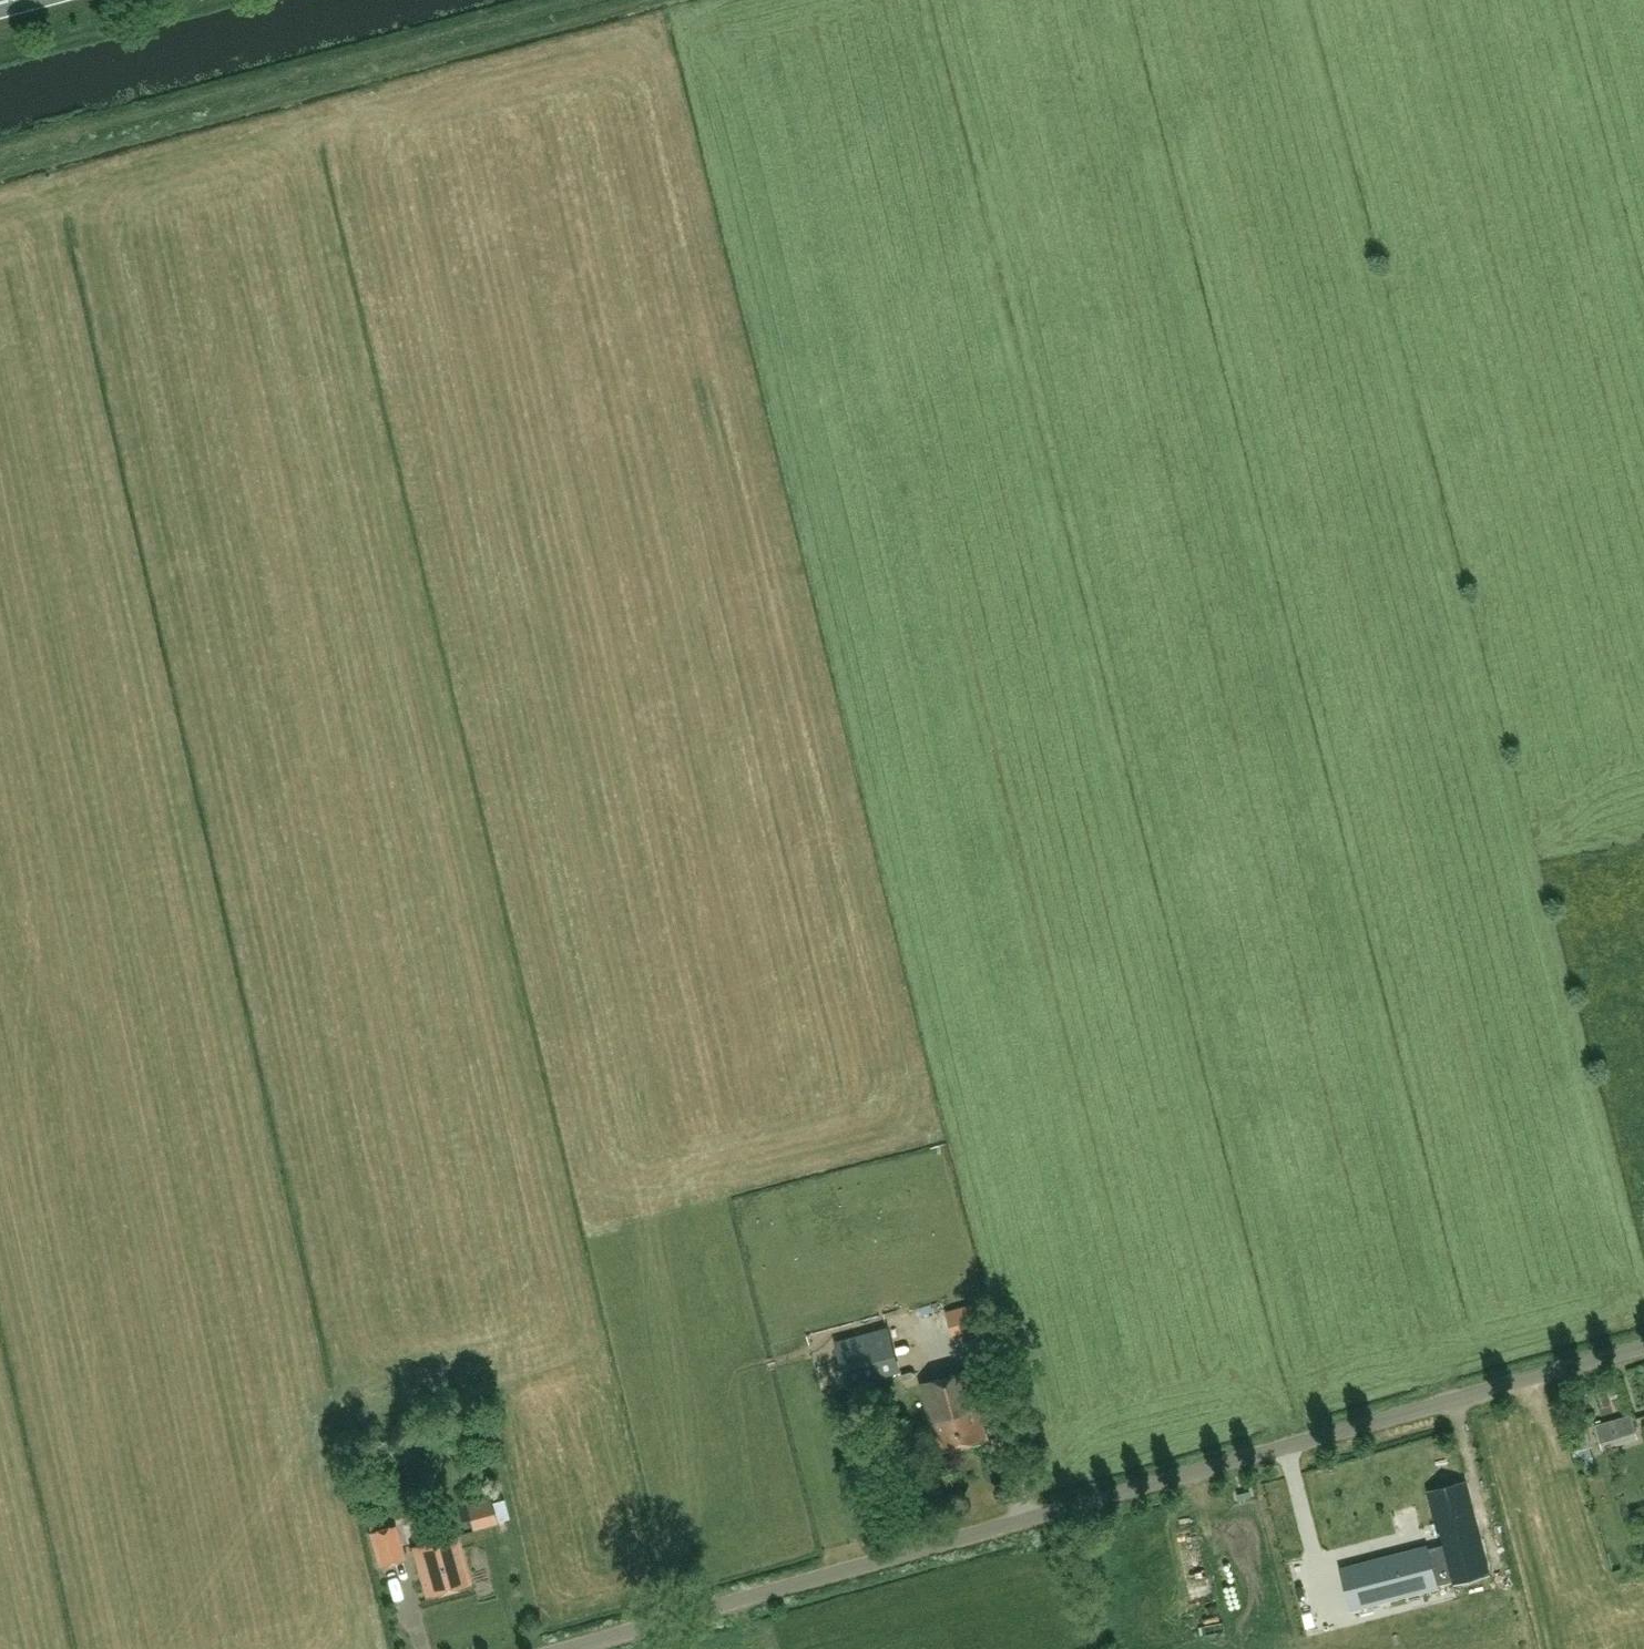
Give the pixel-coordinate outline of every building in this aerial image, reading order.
[(889,1328),(835,1342),(847,1387),(901,1373),(889,1328)] [(970,1371),(922,1383),(941,1452),(988,1439),(970,1371)] [(896,1405),(892,1391),(880,1394),(884,1408),(896,1405)] [(1638,1436),(1631,1414),(1597,1425),(1603,1446),(1638,1436)] [(1437,1519),(1441,1533),(1475,1524),(1465,1483),(1433,1492),(1439,1519),(1437,1519)] [(499,1524),(489,1498),(466,1506),(474,1531),(499,1524)] [(381,1566),(405,1559),(396,1526),(371,1533),(381,1566)] [(457,1536),(414,1547),(427,1594),(470,1583),(457,1536)]
